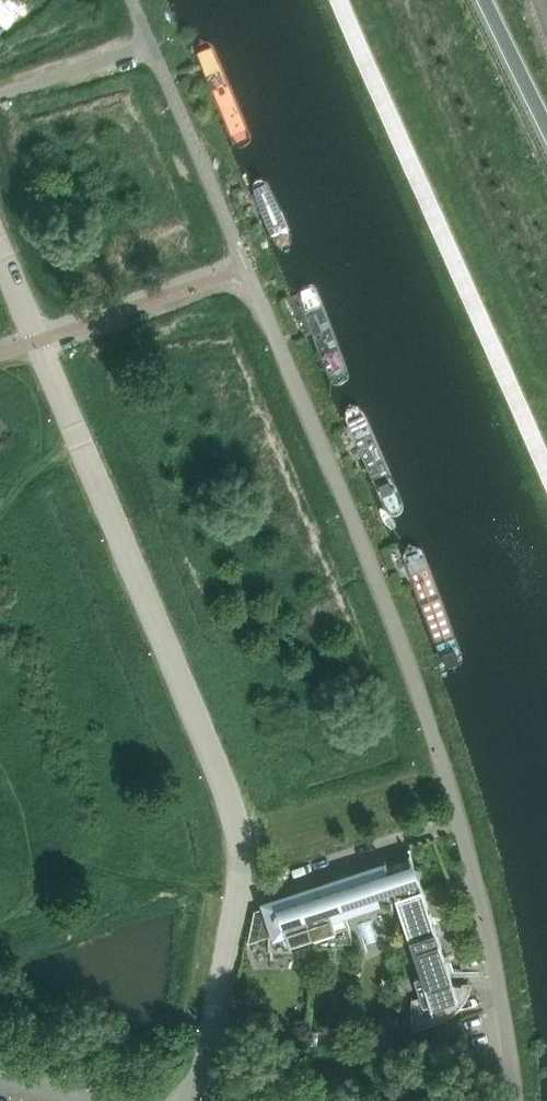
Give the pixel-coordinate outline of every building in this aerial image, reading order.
[(236,151),(255,142),(212,40),(192,48),(236,151)] [(280,255),(297,248),(267,175),(250,182),(280,255)] [(331,387),(351,379),(314,281),(294,288),(331,387)] [(357,396),(338,404),(384,514),(403,506),(357,396)] [(408,522),(390,528),(451,701),(470,696),(408,522)] [(459,999),(424,893),(411,852),(384,861),(422,975),(415,977),(421,997),(414,999),(413,1028),(438,1020),(434,1007),(459,999)] [(380,903),(370,872),(345,880),(343,875),(335,878),(337,883),(334,883),(344,915),(345,915),(349,927),(366,921),(362,909),(380,903)] [(344,915),(334,883),(333,884),(331,879),(323,882),(324,887),(300,895),(313,936),(314,936),(319,949),(339,948),(338,944),(352,944),(352,936),(349,927),(345,915),(344,915)] [(313,936),(300,895),(275,903),(274,898),(265,901),(267,905),(264,906),(264,907),(273,935),(277,948),(313,936)] [(251,926),(247,942),(257,938),(254,927),(251,926)] [(309,1043),(317,1044),(317,1032),(310,1031),(309,1043)] [(140,1086),(132,1080),(123,1092),(132,1098),(140,1086)]
